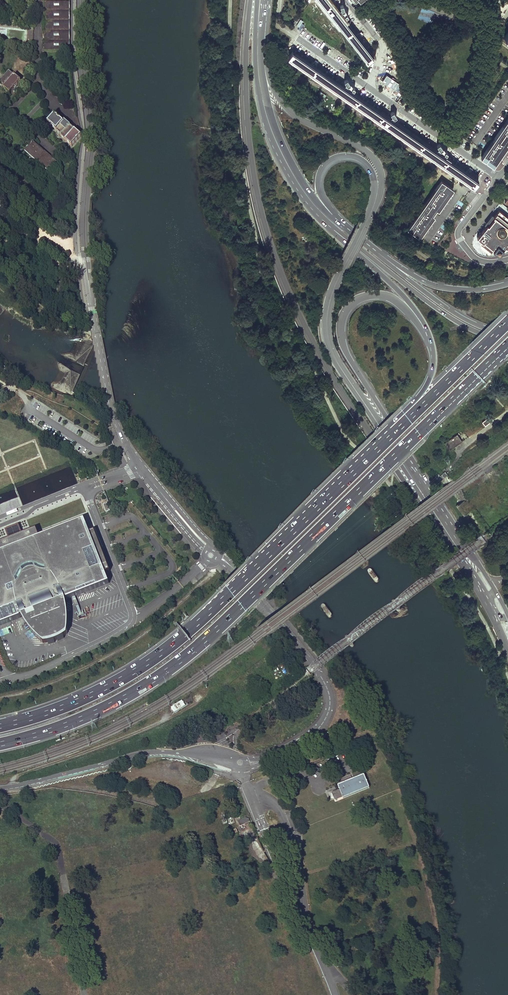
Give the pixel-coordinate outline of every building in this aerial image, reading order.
[(70,0),(45,0),(45,51),(70,51),(70,0)] [(366,61),(373,57),(338,12),(344,11),(342,3),(339,4),(340,8),(335,9),(328,0),(318,0),(366,61)] [(421,9),(418,20),(435,24),(438,13),(421,9)] [(288,58),(473,188),(477,181),(471,177),(465,173),(437,153),(442,149),(438,142),(435,144),(438,148),(434,151),(391,121),(397,117),(392,110),(389,112),(392,116),(388,119),(344,88),(350,84),(346,78),(343,80),(345,84),(341,86),(292,52),(288,58)] [(9,71),(0,82),(0,85),(10,94),(21,82),(9,71)] [(81,136),(65,122),(64,123),(55,115),(48,123),(57,131),(59,128),(64,133),(61,136),(72,146),(81,136)] [(489,164),(496,153),(500,156),(502,152),(507,145),(505,143),(507,140),(507,118),(480,158),(489,164)] [(51,160),(55,164),(57,163),(56,162),(37,145),(33,142),(32,143),(36,147),(40,150),(48,157),(51,160)] [(29,155),(36,147),(32,143),(25,151),(29,155)] [(33,158),(40,150),(36,147),(29,155),(33,158)] [(41,165),(48,157),(40,150),(33,158),(41,165)] [(496,153),(489,164),(493,167),(500,156),(496,153)] [(48,157),(41,165),(44,168),(51,160),(48,157)] [(49,172),(55,164),(51,160),(44,168),(49,172)] [(468,169),(465,173),(471,177),(474,173),(468,169)] [(407,230),(420,236),(427,227),(433,216),(432,215),(436,210),(437,211),(446,199),(452,190),(441,182),(407,230)] [(499,210),(496,213),(494,216),(493,217),(494,218),(491,222),(488,226),(487,225),(478,238),(484,242),(484,241),(494,249),(493,250),(499,254),(503,249),(506,246),(507,248),(507,217),(499,210)] [(487,225),(488,226),(491,222),(494,218),(493,217),(491,216),(488,219),(485,223),(487,225)] [(494,249),(484,241),(484,242),(482,244),(492,251),(493,250),(494,249)] [(490,416),(482,423),(485,427),(493,420),(490,416)] [(462,428),(469,437),(479,431),(476,426),(472,429),(469,424),(462,428)] [(444,443),(449,450),(462,442),(457,435),(444,443)] [(103,505),(106,512),(112,510),(109,503),(103,505)] [(16,537),(22,535),(19,525),(5,530),(9,540),(16,537)] [(0,561),(0,624),(1,625),(22,617),(24,621),(25,622),(29,628),(34,635),(39,640),(43,643),(51,642),(56,641),(63,637),(67,634),(68,627),(68,621),(68,616),(67,609),(66,605),(65,600),(105,584),(101,575),(110,572),(94,532),(86,536),(83,529),(38,546),(34,536),(33,536),(32,533),(23,536),(22,535),(16,537),(9,540),(10,542),(1,545),(2,548),(1,548),(5,559),(0,561)] [(0,636),(12,632),(11,626),(0,629),(0,636)] [(171,708),(175,714),(186,706),(183,701),(171,708)] [(340,790),(332,794),(335,802),(369,788),(364,775),(338,786),(340,790)] [(276,814),(272,812),(271,815),(268,814),(267,816),(265,815),(264,819),(268,821),(267,825),(276,829),(278,821),(274,819),(276,814)] [(248,820),(245,819),(237,822),(239,826),(241,826),(242,827),(243,827),(244,827),(245,825),(246,828),(250,826),(248,823),(249,822),(248,820)]
